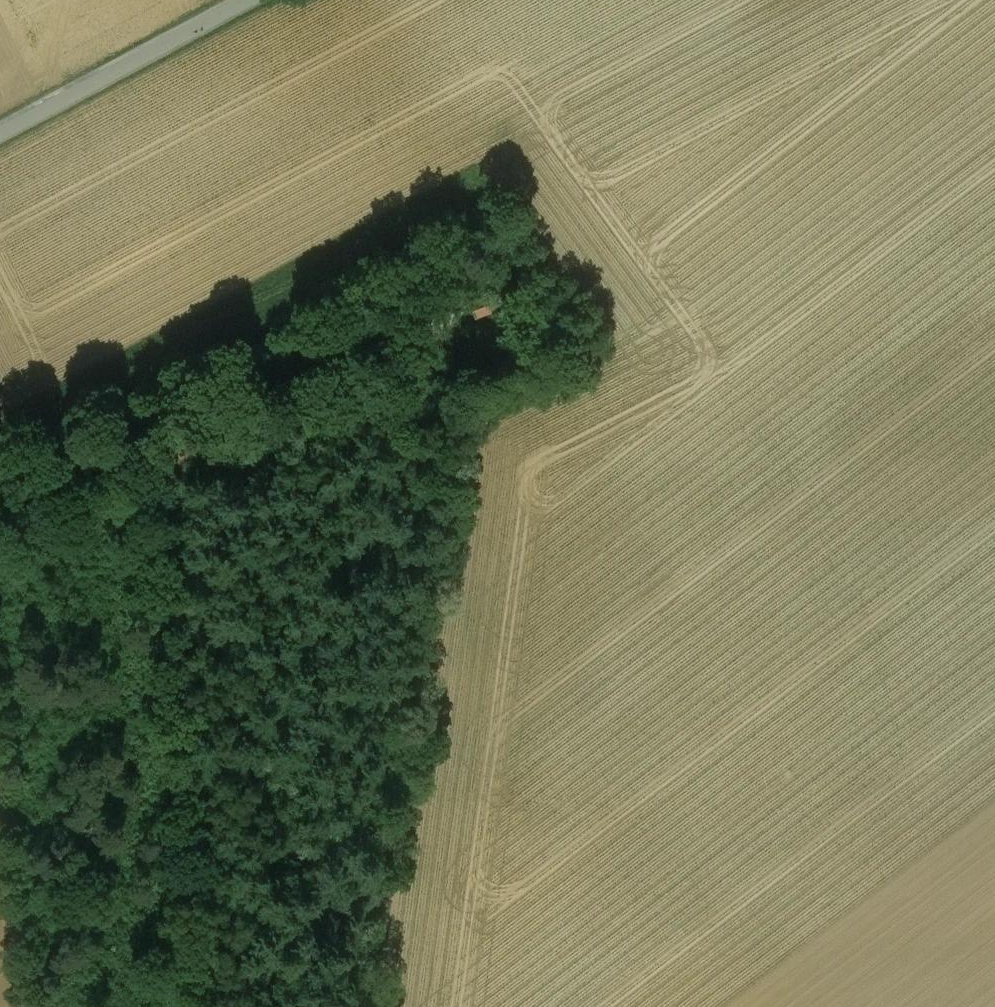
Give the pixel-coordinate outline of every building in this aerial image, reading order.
[(525,254),(444,300),(455,323),(467,345),(553,295),(525,254)]
